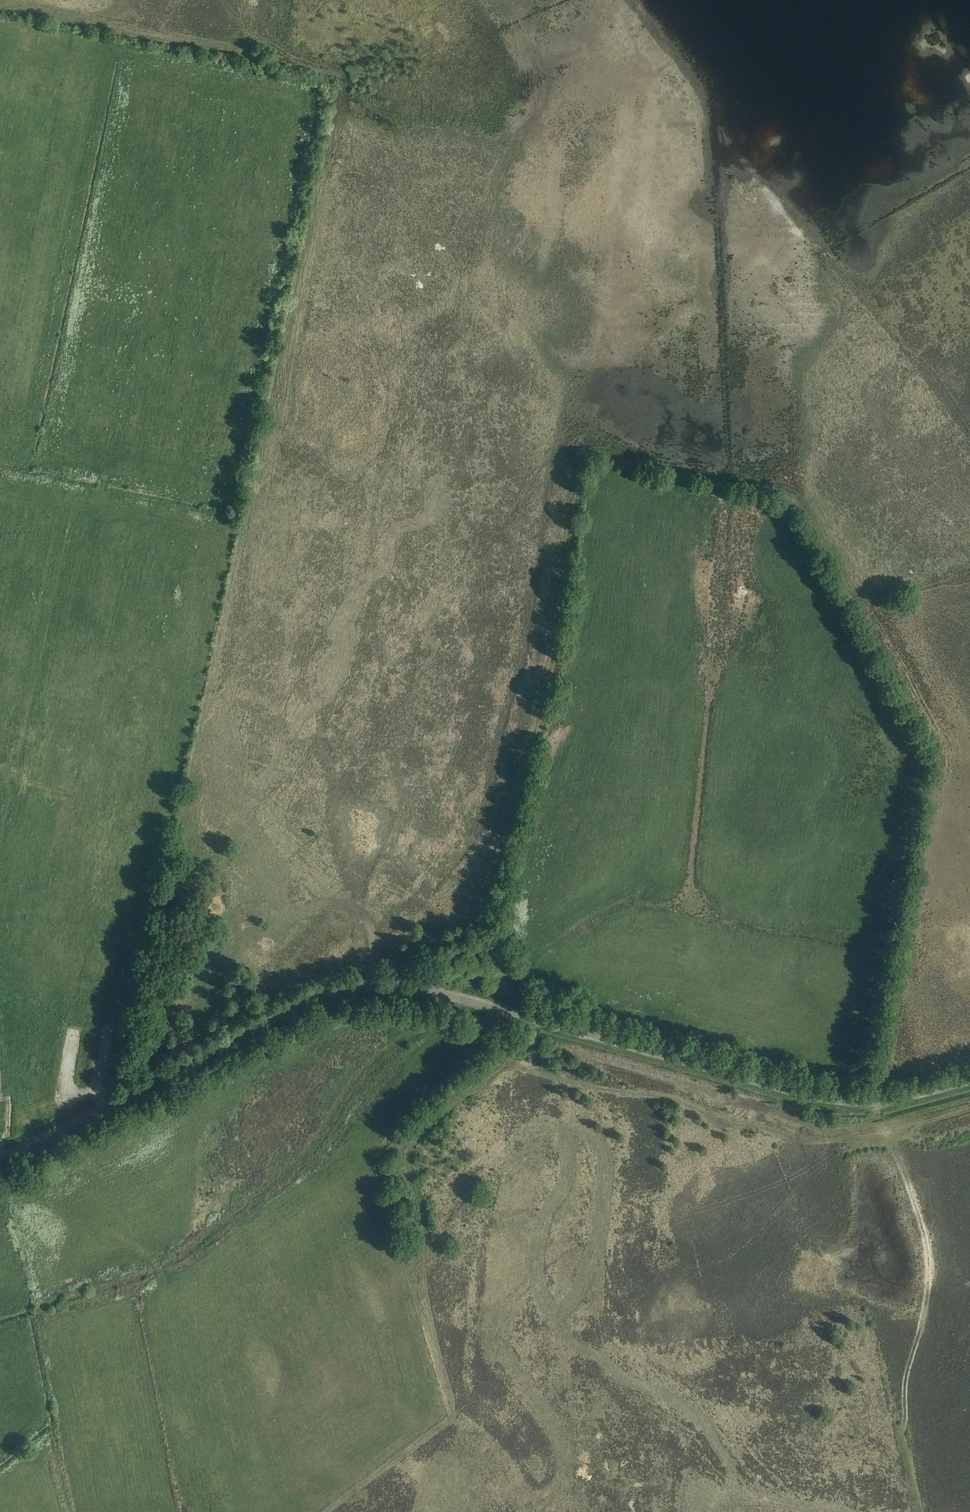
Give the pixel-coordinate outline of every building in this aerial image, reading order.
[(103,1034),(118,1039),(121,1029),(107,1024),(103,1034)] [(25,1125),(38,1124),(37,1115),(25,1115),(25,1125)]
